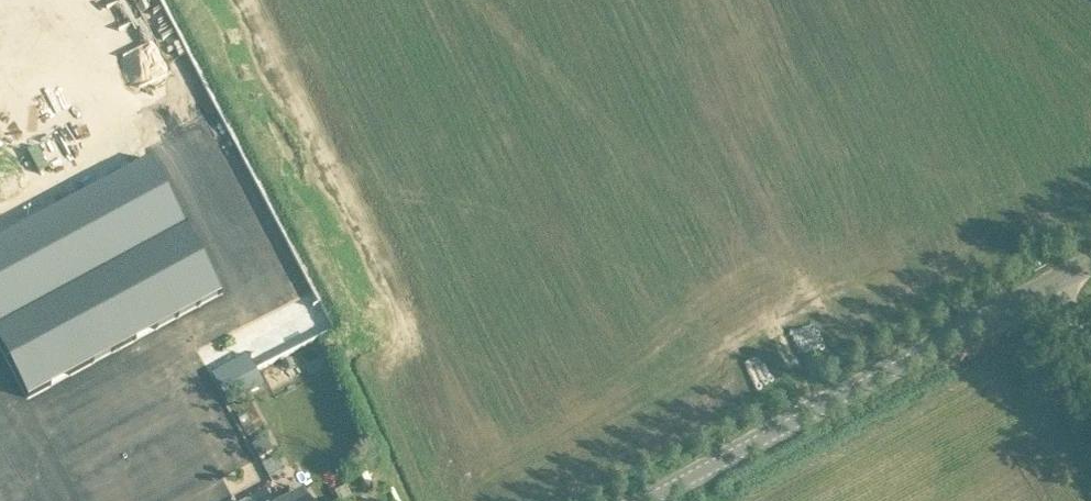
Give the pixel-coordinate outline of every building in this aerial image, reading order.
[(0,239),(0,345),(28,397),(222,293),(150,159),(0,239)] [(232,285),(267,269),(248,228),(213,244),(232,285)] [(283,292),(225,321),(242,353),(300,324),(283,292)] [(212,377),(227,403),(264,382),(249,356),(212,377)] [(243,437),(212,455),(226,478),(256,459),(243,437)]
